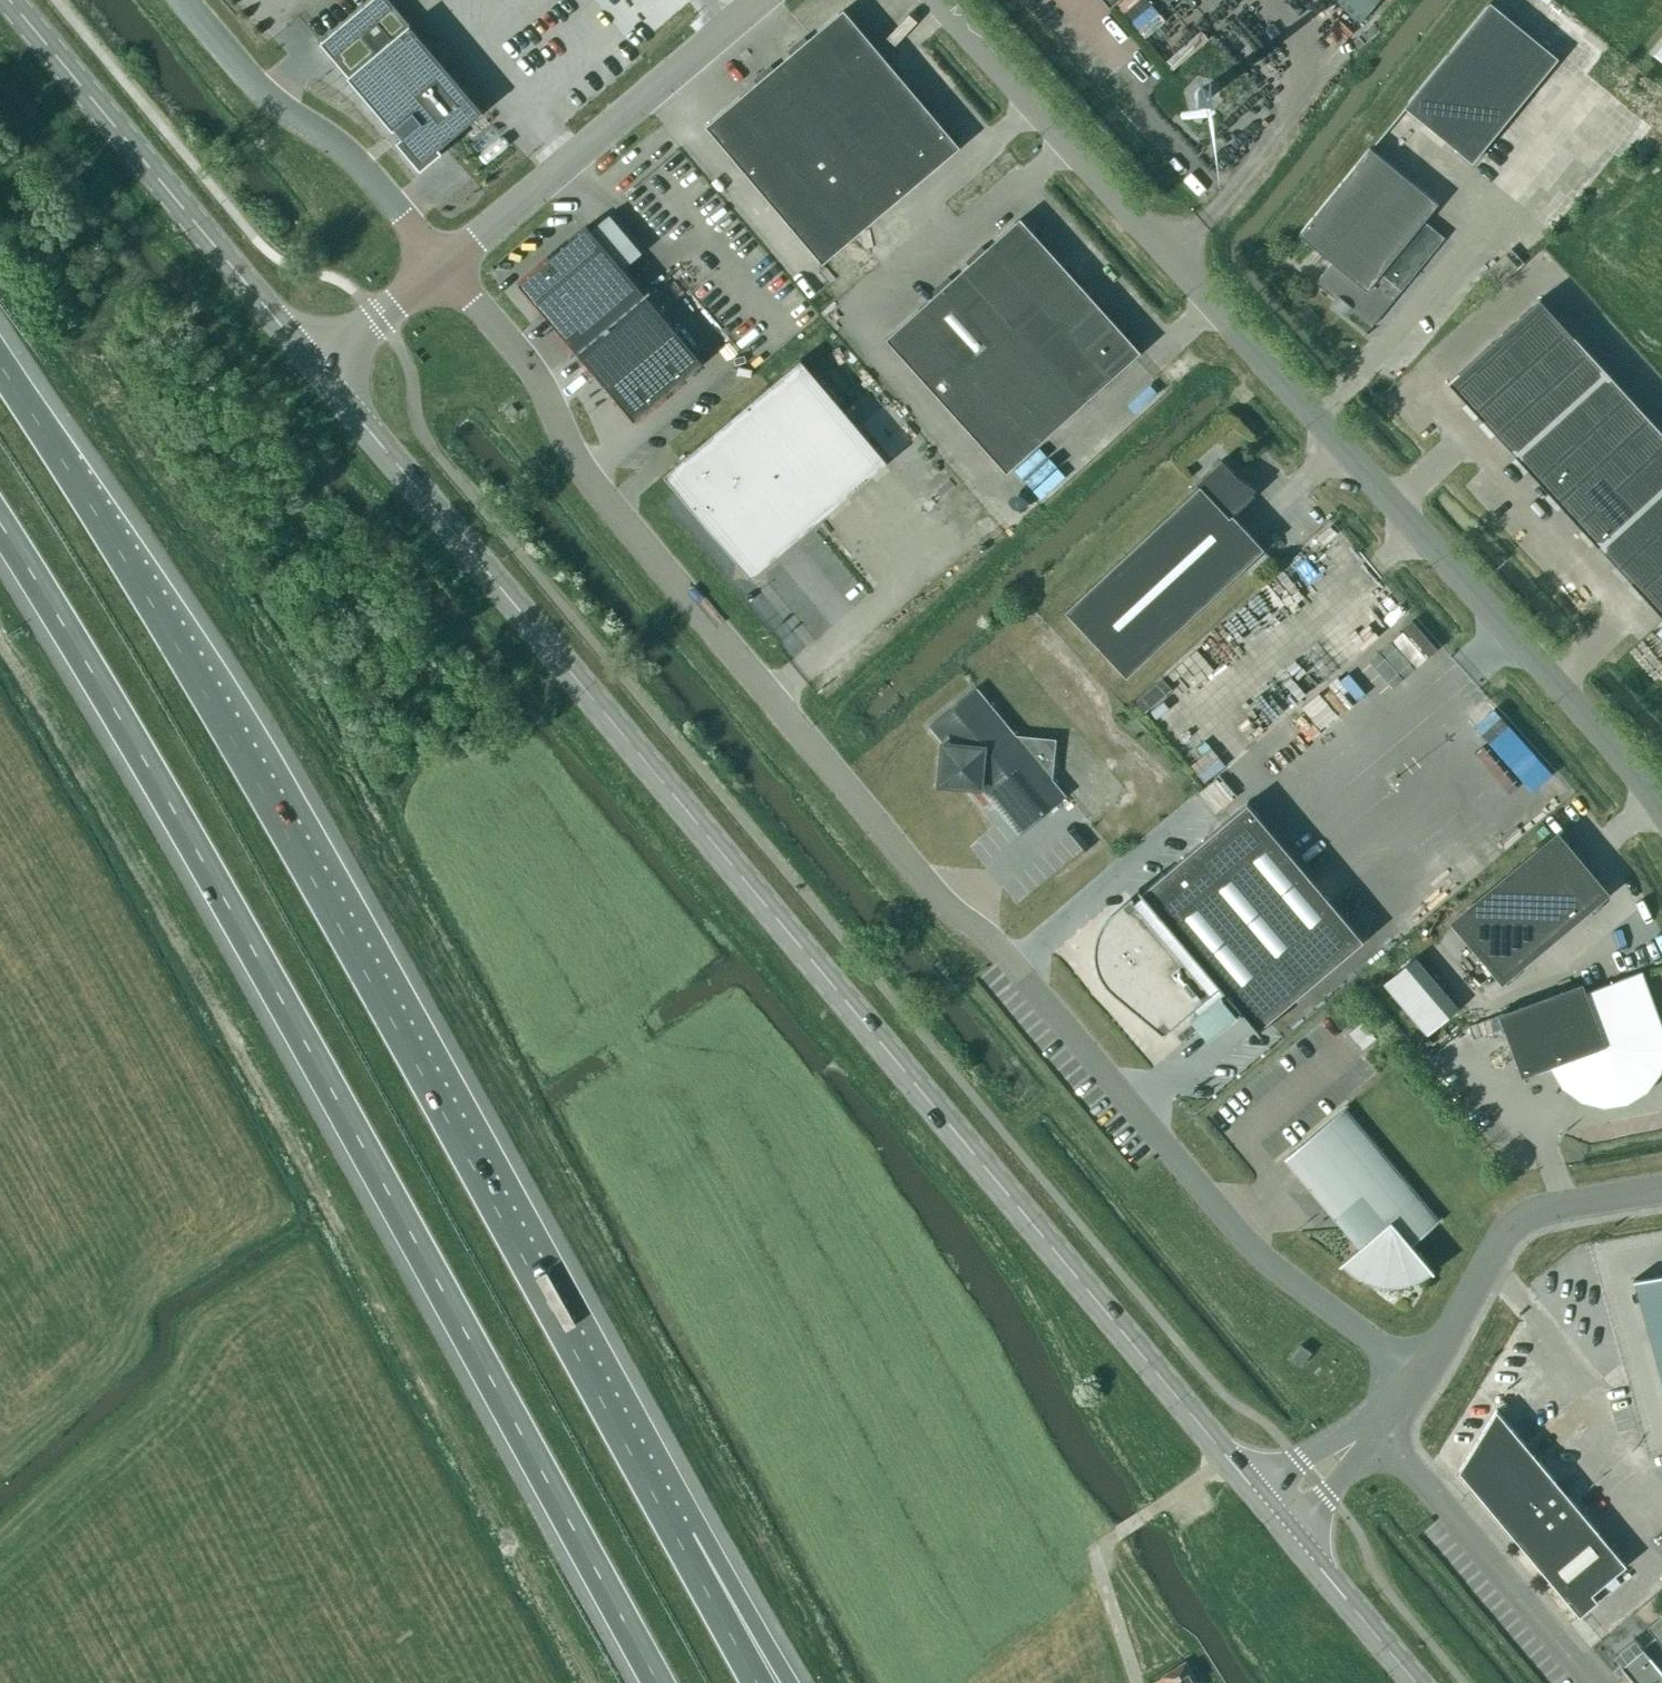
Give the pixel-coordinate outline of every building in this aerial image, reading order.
[(320,43),(394,130),(396,128),(403,136),(397,141),(421,170),(443,152),(440,148),(484,111),(390,0),(371,0),(320,43)] [(1361,22),(1379,0),(1334,0),(1361,22)] [(1488,0),(1403,105),(1470,160),(1556,56),(1488,0)] [(860,29),(843,9),(807,40),(804,37),(791,48),(794,52),(773,69),(770,65),(757,77),(760,80),(707,125),(823,261),(957,147),(956,145),(960,141),(950,129),(946,132),(927,110),(931,107),(920,94),(916,97),(898,76),(903,72),(892,60),(888,63),(871,42),(874,39),(863,26),(860,29)] [(1369,148),(1299,234),(1332,262),(1318,279),(1373,323),(1446,234),(1427,217),(1438,204),(1369,148)] [(1020,218),(886,339),(1007,471),(1141,351),(1020,218)] [(634,420),(703,362),(588,225),(519,283),(634,420)] [(1540,299),(1449,382),(1661,615),(1661,432),(1540,299)] [(803,356),(667,471),(739,556),(770,558),(889,457),(803,356)] [(1018,480),(1044,503),(1066,479),(1040,455),(1018,480)] [(1250,501),(1257,489),(1239,477),(1223,460),(1198,483),(1201,486),(1067,611),(1128,677),(1266,549),(1235,515),(1250,501)] [(1322,621),(1349,658),(1413,609),(1386,573),(1322,621)] [(1018,735),(978,687),(930,726),(944,743),(940,784),(980,787),(1020,836),(1068,796),(1054,779),(1057,739),(1018,735)] [(1205,773),(1226,756),(1209,735),(1189,752),(1205,773)] [(1364,940),(1248,803),(1143,892),(1140,888),(1139,889),(1143,895),(1135,902),(1133,900),(1115,915),(1111,919),(1110,920),(1108,923),(1106,925),(1104,928),(1103,931),(1101,934),(1100,938),(1099,941),(1099,944),(1098,948),(1098,951),(1098,954),(1099,960),(1099,963),(1100,966),(1101,969),(1103,973),(1105,977),(1108,981),(1111,985),(1113,988),(1166,1032),(1194,1008),(1211,1027),(1218,1021),(1222,1025),(1232,1017),(1229,1012),(1237,1005),(1261,1034),(1262,1032),(1259,1029),(1364,940)] [(1602,892),(1557,838),(1458,922),(1503,975),(1602,892)] [(1415,958),(1384,984),(1428,1035),(1458,1009),(1415,958)] [(1499,1014),(1522,1077),(1553,1066),(1554,1068),(1565,1086),(1583,1099),(1604,1104),(1626,1101),(1645,1089),(1658,1072),(1661,1054),(1661,1044),(1660,1029),(1639,975),(1643,973),(1642,972),(1587,992),(1583,983),(1499,1014)] [(1376,1038),(1362,1021),(1349,1033),(1363,1049),(1376,1038)] [(1412,1245),(1439,1222),(1343,1108),(1292,1152),(1366,1241),(1340,1263),(1341,1265),(1343,1263),(1348,1267),(1351,1270),(1354,1273),(1360,1276),(1366,1279),(1370,1281),(1374,1282),(1378,1283),(1382,1284),(1387,1284),(1391,1284),(1397,1284),(1402,1284),(1406,1283),(1410,1281),(1414,1280),(1418,1278),(1422,1276),(1426,1274),(1431,1270),(1433,1273),(1434,1272),(1412,1245)] [(1633,1280),(1633,1282),(1635,1281),(1661,1379),(1661,1275),(1633,1280)] [(1301,1367),(1312,1353),(1301,1345),(1291,1359),(1301,1367)] [(1626,1565),(1497,1410),(1459,1471),(1580,1616),(1598,1601),(1592,1594),(1626,1565)] [(1648,1627),(1655,1637),(1621,1665),(1636,1682),(1661,1682),(1661,1615),(1648,1627)] [(1185,1661),(1161,1676),(1162,1676),(1154,1681),(1155,1682),(1199,1682),(1185,1661)]
